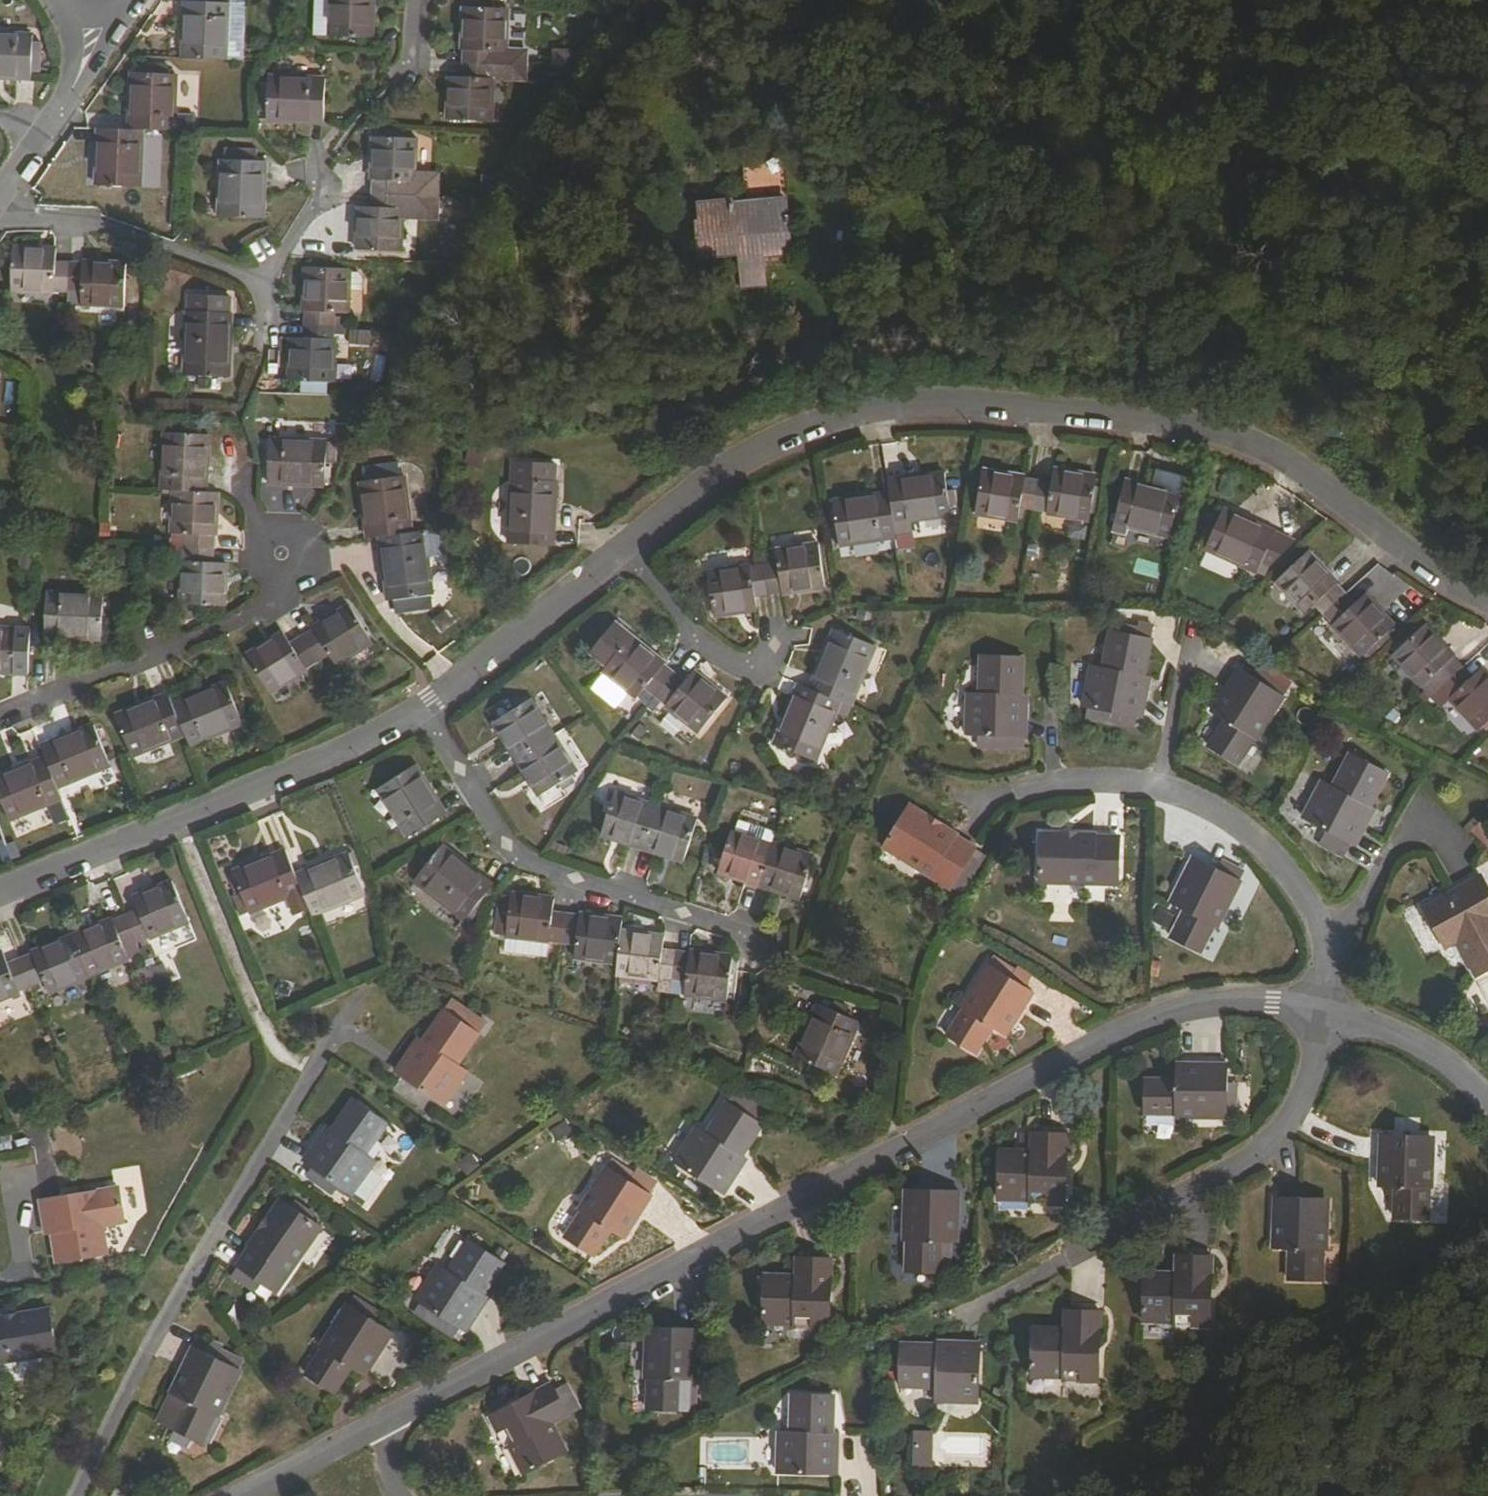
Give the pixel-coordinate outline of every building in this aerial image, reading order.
[(327,37),(373,38),(375,0),(330,0),(327,37)] [(187,2),(184,59),(227,60),(230,4),(187,2)] [(464,62),(493,63),(494,51),(507,52),(508,9),(463,7),(461,51),(464,51),(464,62)] [(31,72),(32,40),(32,34),(0,33),(0,77),(31,78),(31,72)] [(42,40),(32,40),(31,72),(41,72),(42,40)] [(556,65),(580,57),(575,43),(552,51),(556,65)] [(492,80),(493,63),(464,62),(464,78),(449,77),(448,120),(493,121),(494,80),(492,80)] [(132,73),(129,130),(144,130),(175,131),(177,75),(132,73)] [(325,80),(270,78),(268,122),(323,124),(325,80)] [(140,187),(144,130),(129,130),(99,130),(97,187),(140,187)] [(373,193),(440,195),(440,175),(417,175),(419,139),(373,139),(371,181),(373,181),(373,193)] [(228,151),(228,161),(258,163),(259,152),(228,151)] [(266,163),(258,163),(228,161),(222,161),(220,217),(263,218),(266,163)] [(483,196),(496,197),(507,177),(484,176),(483,196)] [(439,219),(440,195),(373,193),(372,208),(358,208),(357,250),(402,251),(404,217),(439,219)] [(789,194),(696,196),(696,228),(704,228),(705,253),(738,253),(738,285),(764,284),(763,252),(790,252),(789,194)] [(54,291),(67,292),(69,264),(57,263),(57,250),(15,249),(14,292),(54,294),(54,291)] [(84,262),(84,264),(69,264),(67,292),(82,292),(81,307),(124,309),(126,263),(84,262)] [(306,325),(334,326),(335,313),(348,313),(351,271),(305,269),(303,311),(307,311),(306,325)] [(187,313),(184,377),(229,378),(232,314),(187,313)] [(334,341),(334,326),(306,325),(305,340),(290,340),(289,381),(333,383),(336,342),(334,341)] [(173,491),(207,493),(209,436),(165,434),(163,490),(173,491)] [(326,442),(271,439),(269,485),(324,486),(326,442)] [(513,480),(553,482),(554,463),(514,461),(513,480)] [(1097,476),(1055,468),(1053,482),(1039,480),(1035,510),(1048,512),(1047,515),(1090,522),(1097,476)] [(1018,522),(1020,508),(1035,510),(1039,480),(1027,479),(1024,476),(983,469),(976,516),(1018,522)] [(951,519),(945,472),(888,479),(890,493),(894,525),(951,519)] [(380,537),(412,533),(405,478),(361,484),(368,539),(380,537)] [(556,482),(553,482),(513,480),(508,544),(552,546),(556,482)] [(1179,496),(1125,481),(1112,533),(1127,537),(1129,529),(1167,539),(1179,496)] [(217,537),(219,493),(207,493),(173,491),(171,535),(187,536),(187,549),(213,550),(214,537),(217,537)] [(890,493),(833,500),(840,546),(896,539),(894,525),(890,493)] [(1294,542),(1223,510),(1205,550),(1257,573),(1261,565),(1269,569),(1294,542)] [(412,533),(380,537),(389,602),(397,601),(398,614),(423,610),(421,598),(432,597),(423,532),(412,533)] [(818,544),(777,550),(779,563),(766,565),(770,593),(783,591),(784,595),(825,589),(818,544)] [(213,565),(213,550),(187,549),(186,563),(181,563),(180,605),(225,607),(227,565),(213,565)] [(31,570),(31,550),(21,550),(20,569),(31,570)] [(1346,597),(1337,587),(1339,584),(1309,553),(1275,584),(1305,615),(1316,605),(1325,615),(1346,597)] [(750,565),(709,572),(716,618),(758,611),(755,595),(770,593),(766,565),(750,568),(750,565)] [(103,597),(49,594),(46,638),(101,641),(103,597)] [(1365,655),(1372,662),(1394,642),(1387,635),(1395,627),(1365,596),(1355,606),(1346,597),(1325,615),(1334,625),(1332,628),(1361,659),(1365,655)] [(423,610),(434,609),(432,597),(421,598),(423,610)] [(302,638),(318,663),(330,656),(338,667),(373,645),(349,608),(313,630),(314,631),(302,638)] [(1455,657),(1427,626),(1393,658),(1422,689),(1433,679),(1441,688),(1462,669),(1453,660),(1455,657)] [(0,630),(0,674),(13,675),(13,677),(28,677),(30,630),(15,629),(15,631),(0,630)] [(835,630),(811,689),(840,701),(851,706),(876,647),(835,630)] [(306,670),(318,663),(302,638),(291,645),(283,633),(247,657),(271,695),(308,673),(306,670)] [(674,673),(663,665),(665,663),(632,636),(603,671),(636,699),(646,688),(656,695),(674,673)] [(1090,668),(1082,709),(1143,721),(1151,679),(1147,678),(1154,644),(1112,636),(1105,671),(1090,668)] [(967,695),(965,736),(1027,737),(1028,695),(1024,695),(1025,661),(983,659),(983,695),(967,695)] [(1483,670),(1472,680),(1462,669),(1441,688),(1451,698),(1449,701),(1478,732),(1483,727),(1487,732),(1487,675),(1483,670)] [(667,708),(699,733),(728,697),(695,670),(685,682),(674,673),(656,695),(666,704),(667,708)] [(1261,687),(1240,673),(1212,714),(1226,724),(1209,750),(1235,766),(1253,741),(1257,744),(1281,707),(1258,693),(1261,687)] [(226,683),(173,705),(186,736),(191,747),(244,725),(226,683)] [(811,689),(798,684),(775,744),(816,760),(840,701),(811,689)] [(134,758),(186,736),(173,705),(169,695),(116,717),(134,758)] [(493,726),(516,762),(553,738),(530,703),(493,726)] [(44,758),(58,789),(111,767),(94,726),(41,748),(44,758)] [(539,797),(575,773),(553,738),(516,762),(539,797)] [(1302,819),(1356,848),(1372,820),(1367,817),(1371,810),(1389,778),(1350,757),(1333,789),(1329,797),(1318,791),(1302,819)] [(58,789),(44,758),(0,776),(0,797),(11,822),(62,800),(58,789)] [(446,814),(416,767),(378,791),(409,838),(446,814)] [(1333,789),(1322,783),(1318,791),(1329,797),(1333,789)] [(602,838),(642,851),(656,807),(616,794),(602,838)] [(682,864),(696,820),(656,807),(642,851),(682,864)] [(884,849),(951,891),(976,850),(909,809),(884,849)] [(1372,820),(1376,812),(1371,810),(1367,817),(1372,820)] [(719,875),(758,888),(773,844),(734,831),(719,875)] [(1118,888),(1119,839),(1040,838),(1040,885),(1118,888)] [(797,900),(813,857),(773,844),(758,888),(797,900)] [(493,887),(443,847),(416,882),(465,921),(493,887)] [(303,892),(297,877),(286,852),(234,874),(251,915),(303,892)] [(365,895),(348,855),(297,877),(303,892),(314,918),(365,895)] [(1172,905),(1185,912),(1172,940),(1203,956),(1217,928),(1219,929),(1239,888),(1237,887),(1243,876),(1231,870),(1225,881),(1216,877),(1218,872),(1194,860),(1172,905)] [(1218,872),(1216,877),(1225,881),(1231,870),(1221,864),(1218,872)] [(1479,880),(1422,911),(1445,953),(1456,946),(1476,982),(1487,976),(1487,895),(1479,880)] [(125,917),(136,944),(149,938),(150,940),(189,924),(172,883),(132,899),(138,912),(125,917)] [(555,901),(512,895),(512,899),(511,908),(508,930),(507,940),(550,946),(550,943),(562,945),(566,916),(553,914),(555,901)] [(498,906),(511,908),(512,899),(499,898),(498,906)] [(495,929),(508,930),(511,908),(498,906),(495,929)] [(575,946),(575,960),(618,965),(622,932),(623,921),(579,916),(579,917),(566,916),(562,945),(575,946)] [(128,961),(123,949),(136,944),(125,917),(112,922),(111,920),(71,936),(89,978),(128,961)] [(664,938),(622,932),(618,965),(617,976),(659,981),(659,980),(673,982),(676,953),(663,951),(664,938)] [(44,982),(49,995),(89,978),(71,936),(32,952),(32,955),(19,960),(31,987),(44,982)] [(676,953),(673,982),(686,983),(685,997),(730,1002),(734,958),(690,952),(690,955),(676,953)] [(31,987),(19,960),(7,965),(2,953),(0,954),(0,1002),(18,995),(17,993),(31,987)] [(131,969),(139,991),(178,978),(171,956),(131,969)] [(986,970),(993,974),(999,964),(992,960),(986,970)] [(963,1010),(947,1037),(976,1055),(993,1029),(1007,1037),(1034,994),(1026,989),(1012,980),(1016,973),(999,964),(993,974),(986,970),(985,969),(960,1008),(963,1010)] [(1012,980),(1026,989),(1032,980),(1017,970),(1016,973),(1012,980)] [(460,1021),(465,1014),(446,1002),(441,1010),(460,1021)] [(818,1006),(796,1058),(836,1075),(859,1024),(818,1006)] [(457,1061),(477,1032),(482,1025),(465,1014),(460,1021),(441,1010),(422,1037),(417,1034),(394,1069),(446,1105),(469,1069),(457,1061)] [(1176,1116),(1176,1118),(1222,1119),(1223,1108),(1232,1108),(1233,1085),(1227,1084),(1228,1066),(1177,1064),(1177,1080),(1146,1080),(1145,1115),(1176,1116)] [(746,1150),(763,1120),(757,1116),(744,1109),(749,1101),(736,1093),(731,1101),(725,1098),(708,1128),(696,1120),(675,1156),(727,1188),(749,1152),(746,1150)] [(765,1103),(752,1095),(749,1101),(744,1109),(757,1116),(765,1103)] [(326,1122),(301,1157),(312,1164),(319,1169),(311,1179),(329,1191),(336,1181),(353,1192),(377,1156),(366,1149),(384,1120),(348,1096),(329,1124),(326,1122)] [(1031,1202),(1031,1205),(1066,1206),(1067,1136),(1032,1135),(1032,1161),(1001,1160),(1000,1201),(1031,1202)] [(1382,1135),(1380,1186),(1396,1186),(1394,1218),(1429,1219),(1430,1187),(1433,1187),(1433,1141),(1407,1141),(1407,1135),(1382,1135)] [(612,1174),(620,1161),(614,1157),(605,1170),(612,1174)] [(612,1229),(626,1238),(653,1194),(652,1193),(631,1181),(637,1171),(620,1161),(612,1174),(605,1170),(580,1210),(582,1211),(566,1237),(596,1256),(612,1229)] [(312,1164),(304,1175),(311,1179),(319,1169),(312,1164)] [(637,1171),(631,1181),(652,1193),(657,1184),(637,1171)] [(103,1256),(99,1230),(121,1226),(115,1192),(39,1203),(44,1239),(50,1238),(55,1264),(103,1256)] [(934,1193),(934,1197),(907,1196),(905,1243),(908,1243),(907,1274),(941,1275),(942,1244),(958,1245),(959,1193),(934,1193)] [(239,1265),(240,1266),(246,1270),(243,1274),(245,1276),(241,1281),(255,1292),(263,1282),(277,1292),(322,1228),(283,1201),(239,1265)] [(1273,1202),(1271,1250),(1289,1251),(1288,1282),(1318,1283),(1319,1252),(1326,1252),(1327,1204),(1273,1202)] [(413,1293),(419,1297),(428,1302),(421,1313),(444,1328),(451,1317),(458,1321),(464,1325),(487,1290),(484,1288),(502,1259),(466,1236),(447,1264),(436,1257),(413,1293)] [(1177,1281),(1146,1280),(1145,1319),(1176,1320),(1176,1323),(1192,1323),(1191,1326),(1210,1326),(1211,1305),(1211,1291),(1212,1257),(1177,1256),(1177,1273),(1177,1281)] [(795,1326),(795,1328),(830,1329),(832,1259),(797,1258),(796,1284),(766,1283),(764,1325),(795,1326)] [(240,1266),(233,1275),(241,1281),(245,1276),(243,1274),(246,1270),(240,1266)] [(1177,1273),(1146,1272),(1146,1280),(1177,1281),(1177,1273)] [(263,1282),(255,1292),(270,1303),(277,1292),(263,1282)] [(419,1297),(413,1308),(421,1313),(428,1302),(419,1297)] [(355,1300),(349,1310),(345,1308),(320,1347),(323,1349),(306,1375),(336,1393),(352,1367),(366,1375),(393,1333),(376,1322),(369,1322),(362,1318),(368,1308),(355,1300)] [(368,1308),(362,1318),(369,1322),(376,1322),(380,1315),(368,1308)] [(1034,1336),(1033,1377),(1063,1378),(1063,1381),(1098,1382),(1100,1312),(1066,1310),(1064,1337),(1034,1336)] [(0,1319),(0,1374),(49,1368),(47,1356),(53,1355),(46,1312),(0,1319)] [(451,1317),(444,1328),(451,1332),(458,1321),(451,1317)] [(649,1379),(649,1410),(683,1411),(684,1380),(700,1380),(700,1330),(675,1329),(675,1333),(648,1332),(647,1379),(649,1379)] [(205,1355),(217,1361),(221,1352),(223,1348),(211,1342),(205,1355)] [(185,1377),(176,1398),(162,1425),(204,1445),(217,1417),(220,1418),(246,1364),(221,1352),(217,1361),(205,1355),(194,1349),(181,1375),(185,1377)] [(932,1396),(932,1411),(975,1413),(977,1351),(935,1349),(934,1354),(899,1352),(897,1394),(932,1396)] [(60,1366),(59,1354),(53,1355),(47,1356),(49,1368),(60,1366)] [(181,1375),(172,1396),(176,1398),(185,1377),(181,1375)] [(560,1397),(571,1391),(567,1383),(556,1389),(560,1397)] [(571,1391),(560,1397),(556,1389),(553,1384),(491,1416),(507,1448),(511,1446),(525,1474),(561,1455),(547,1427),(580,1409),(571,1391)] [(792,1393),(790,1428),(777,1427),(776,1470),(837,1472),(838,1429),(835,1428),(836,1394),(792,1393)]
